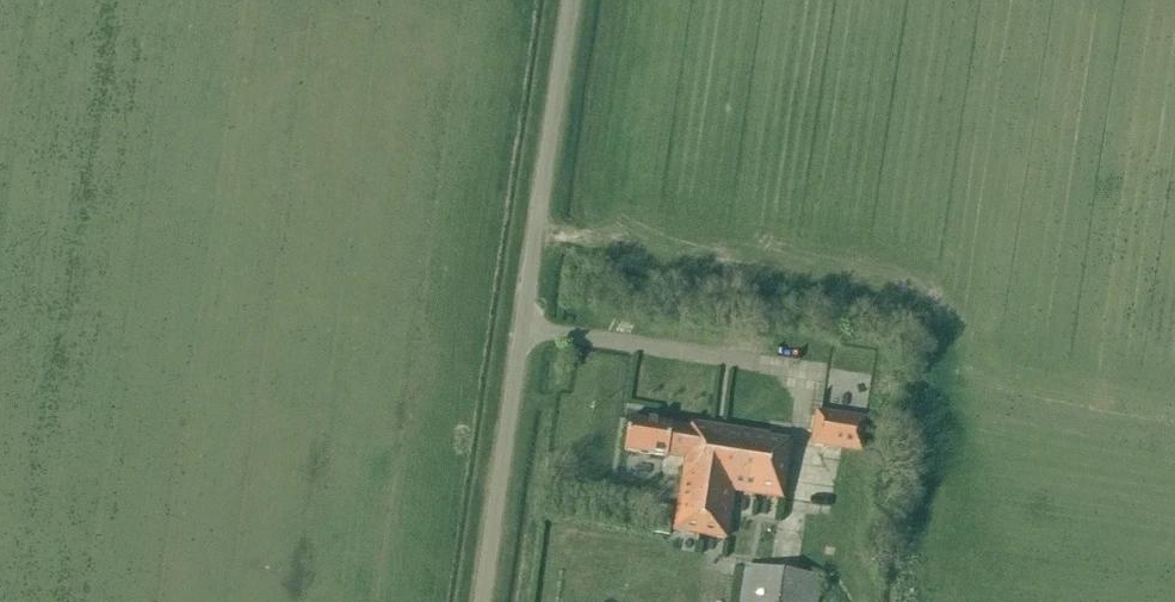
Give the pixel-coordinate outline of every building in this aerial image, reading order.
[(860,451),(865,419),(816,412),(810,444),(860,451)] [(629,418),(624,451),(666,457),(667,450),(686,452),(675,530),(724,537),(731,489),(767,494),(779,496),(781,496),(789,443),(768,439),(768,436),(690,424),(690,429),(671,426),(671,425),(629,418)] [(740,601),(816,601),(820,570),(747,559),(740,601)]
